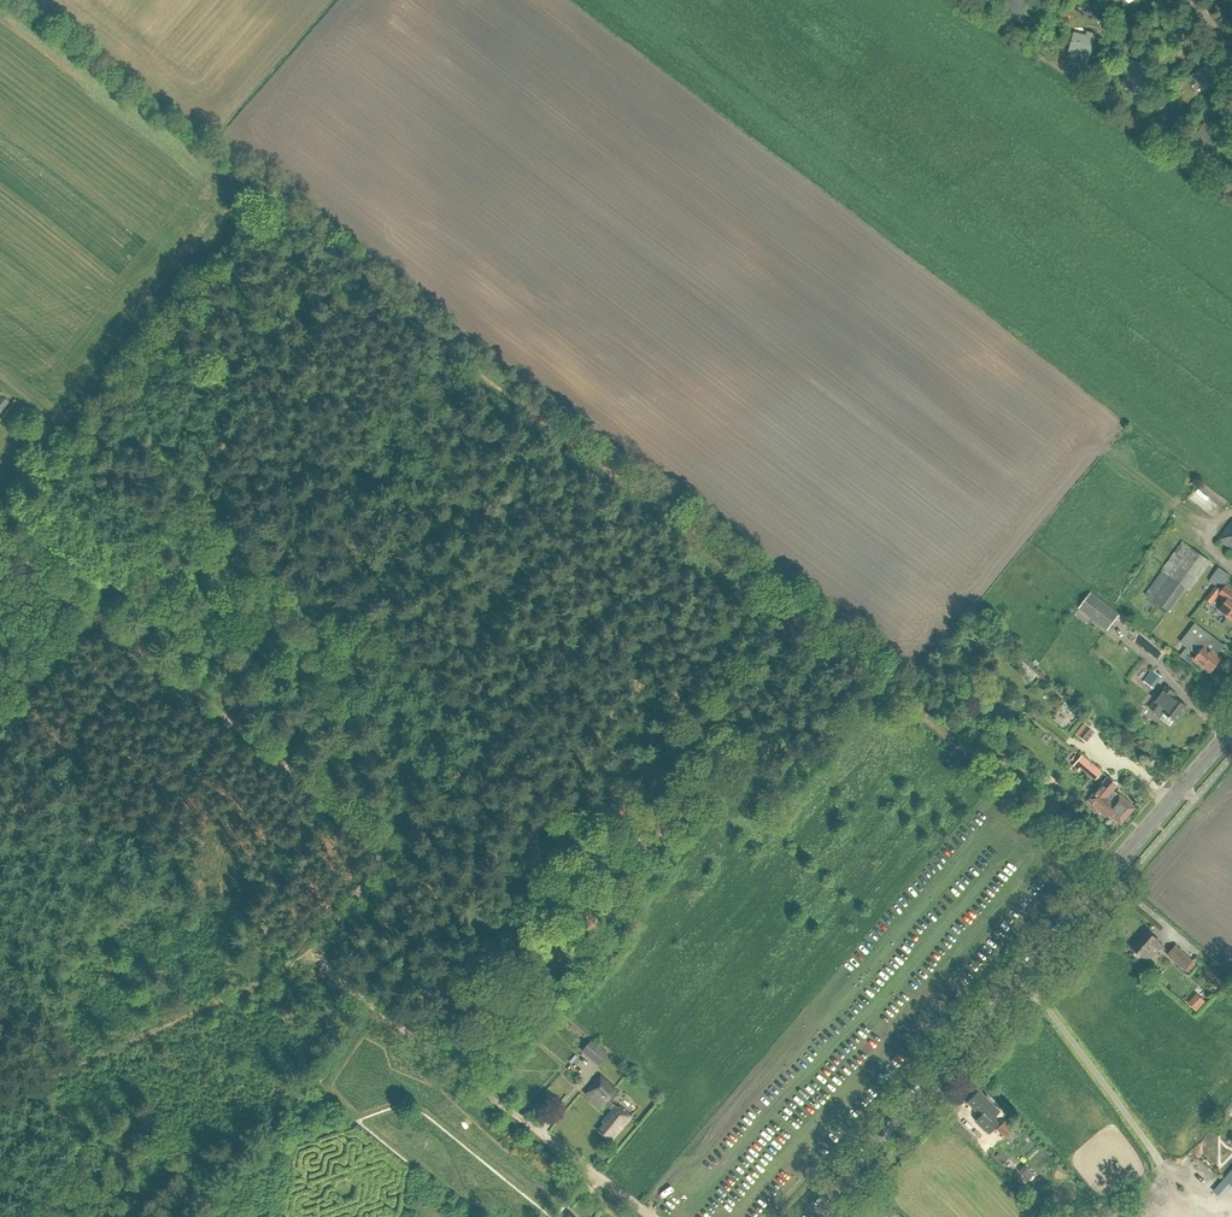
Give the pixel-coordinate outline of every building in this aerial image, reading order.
[(1028,0),(1007,0),(1004,9),(1022,16),(1028,0)] [(1099,14),(1097,20),(1105,22),(1104,30),(1110,32),(1112,21),(1108,20),(1109,16),(1099,14)] [(1089,57),(1095,34),(1088,32),(1087,36),(1074,33),(1069,52),(1089,57)] [(1130,61),(1124,78),(1123,81),(1143,87),(1151,62),(1143,59),(1141,64),(1130,61)] [(1206,93),(1221,80),(1211,69),(1215,66),(1209,61),(1192,76),(1206,93)] [(1205,124),(1194,145),(1191,149),(1197,152),(1199,148),(1211,155),(1221,138),(1209,131),(1211,127),(1205,124)] [(0,397),(0,413),(9,402),(1,396),(0,397)] [(1218,539),(1231,550),(1231,521),(1218,539)] [(1191,591),(1212,561),(1183,541),(1145,594),(1170,612),(1187,588),(1191,591)] [(1219,567),(1209,580),(1216,585),(1221,589),(1231,576),(1219,567)] [(1212,603),(1219,594),(1222,590),(1221,589),(1216,585),(1206,598),(1212,603)] [(1219,610),(1231,620),(1231,589),(1226,585),(1222,590),(1219,594),(1227,600),(1219,610)] [(1079,608),(1108,630),(1119,615),(1091,592),(1079,608)] [(1181,642),(1198,655),(1194,660),(1211,673),(1213,671),(1215,670),(1218,667),(1218,664),(1221,660),(1211,652),(1212,651),(1206,646),(1213,638),(1195,624),(1181,642)] [(1098,644),(1101,646),(1103,644),(1105,641),(1106,639),(1101,635),(1095,642),(1098,644)] [(1189,651),(1185,648),(1180,655),(1184,658),(1189,651)] [(1194,660),(1187,655),(1184,659),(1192,664),(1194,660)] [(1153,670),(1144,681),(1153,688),(1161,676),(1153,670)] [(1168,685),(1150,707),(1158,714),(1157,715),(1170,725),(1173,721),(1176,723),(1188,707),(1178,699),(1175,700),(1173,699),(1178,693),(1168,685)] [(1065,701),(1060,706),(1069,714),(1074,708),(1065,701)] [(1086,742),(1089,733),(1082,730),(1078,740),(1086,742)] [(1126,733),(1121,730),(1118,734),(1122,738),(1126,733)] [(1077,770),(1080,767),(1095,779),(1101,772),(1081,755),(1072,765),(1077,770)] [(1051,790),(1056,783),(1046,774),(1040,781),(1051,790)] [(1104,778),(1085,801),(1104,817),(1107,813),(1120,824),(1134,807),(1119,795),(1118,796),(1116,794),(1111,800),(1107,796),(1117,784),(1108,777),(1106,780),(1104,778)] [(1135,804),(1149,793),(1140,781),(1126,792),(1135,804)] [(1150,961),(1164,944),(1156,938),(1157,937),(1148,929),(1133,947),(1150,961)] [(1187,969),(1194,961),(1177,945),(1170,953),(1187,969)] [(1207,967),(1204,970),(1210,975),(1213,972),(1207,967)] [(581,1050),(598,1064),(608,1054),(591,1039),(581,1050)] [(626,1072),(622,1069),(617,1073),(621,1077),(626,1072)] [(604,1104),(610,1109),(614,1105),(608,1099),(617,1088),(600,1074),(587,1090),(604,1104)] [(968,1100),(966,1102),(979,1115),(975,1120),(985,1130),(993,1123),(990,1121),(999,1111),(978,1090),(968,1100)] [(609,1140),(630,1116),(618,1106),(598,1130),(609,1140)] [(1004,1120),(996,1128),(1004,1137),(1012,1129),(1013,1128),(1004,1120)] [(1000,1137),(993,1125),(983,1131),(991,1143),(1000,1137)] [(1012,1129),(1004,1137),(1010,1143),(1017,1135),(1012,1129)] [(1023,1138),(1029,1142),(1034,1136),(1028,1131),(1023,1138)] [(1027,1167),(1022,1172),(1029,1179),(1034,1174),(1027,1167)] [(1214,1191),(1220,1197),(1231,1184),(1231,1185),(1231,1170),(1214,1191)]
